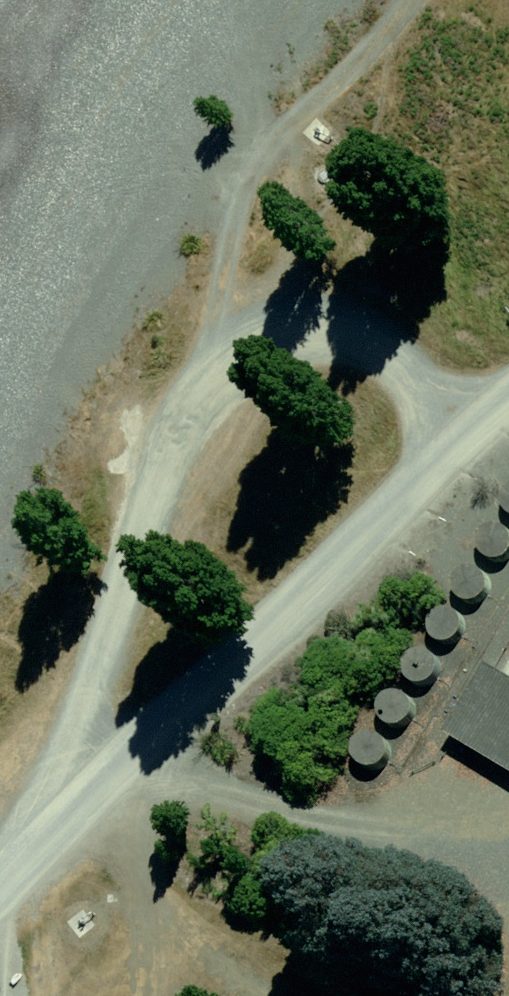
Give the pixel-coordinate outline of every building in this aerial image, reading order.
[(449,729),(508,766),(508,673),(491,662),(449,729)]
